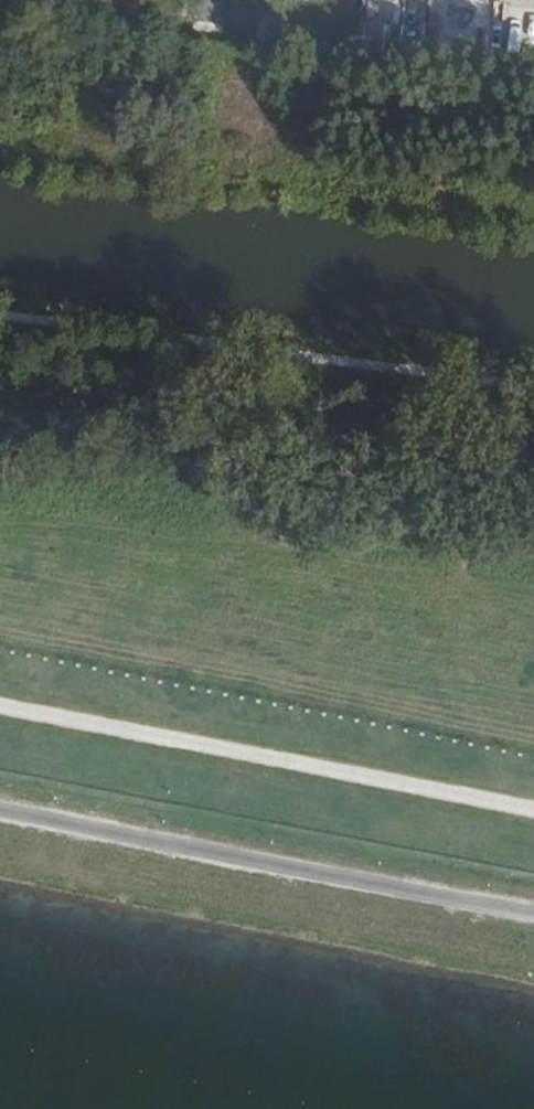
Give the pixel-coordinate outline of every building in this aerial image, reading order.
[(309,55),(356,61),(363,0),(317,0),(309,55)] [(412,44),(492,54),(499,0),(418,0),(412,44)] [(192,20),(190,40),(225,44),(225,25),(192,20)]
